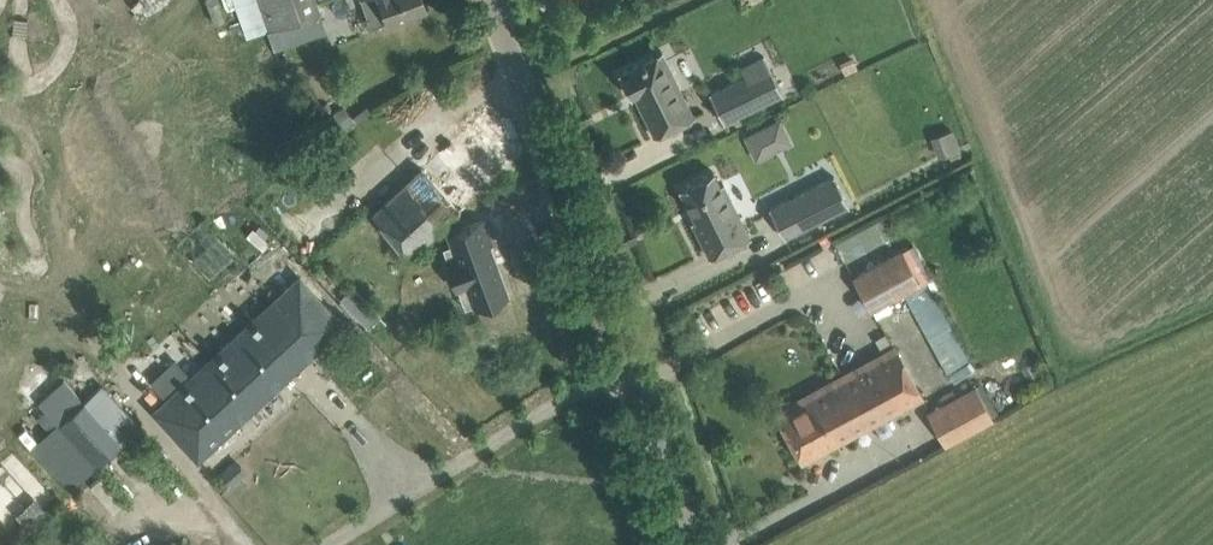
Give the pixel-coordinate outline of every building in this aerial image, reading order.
[(270,27),(279,24),(285,46),(327,31),(321,10),(317,0),(261,0),(270,27)] [(373,27),(427,7),(424,0),(363,0),(373,27)] [(695,116),(684,95),(662,50),(619,71),(631,96),(635,94),(655,136),(695,116)] [(724,122),(783,93),(769,64),(710,93),(724,122)] [(409,255),(502,171),(519,155),(481,113),(374,211),(409,255)] [(789,141),(780,121),(764,129),(773,149),(789,141)] [(959,148),(952,129),(939,134),(946,153),(959,148)] [(692,220),(711,257),(751,237),(723,182),(720,183),(714,170),(680,187),(696,218),(692,220)] [(785,237),(850,204),(835,175),(770,208),(785,237)] [(484,220),(450,232),(454,243),(458,254),(448,257),(447,258),(458,287),(469,283),(476,303),(477,305),(507,294),(488,243),(492,241),(484,220)] [(873,311),(922,284),(903,248),(851,274),(873,311)] [(159,411),(198,453),(339,323),(300,280),(159,411)] [(875,394),(885,412),(924,391),(897,346),(873,361),(847,375),(861,402),(875,394)] [(803,457),(885,412),(875,394),(861,402),(847,375),(779,413),(803,457)] [(60,424),(33,448),(71,489),(124,441),(141,426),(103,384),(85,401),(65,379),(40,401),(60,424)] [(928,411),(942,439),(945,444),(994,419),(976,384),(928,411)]
